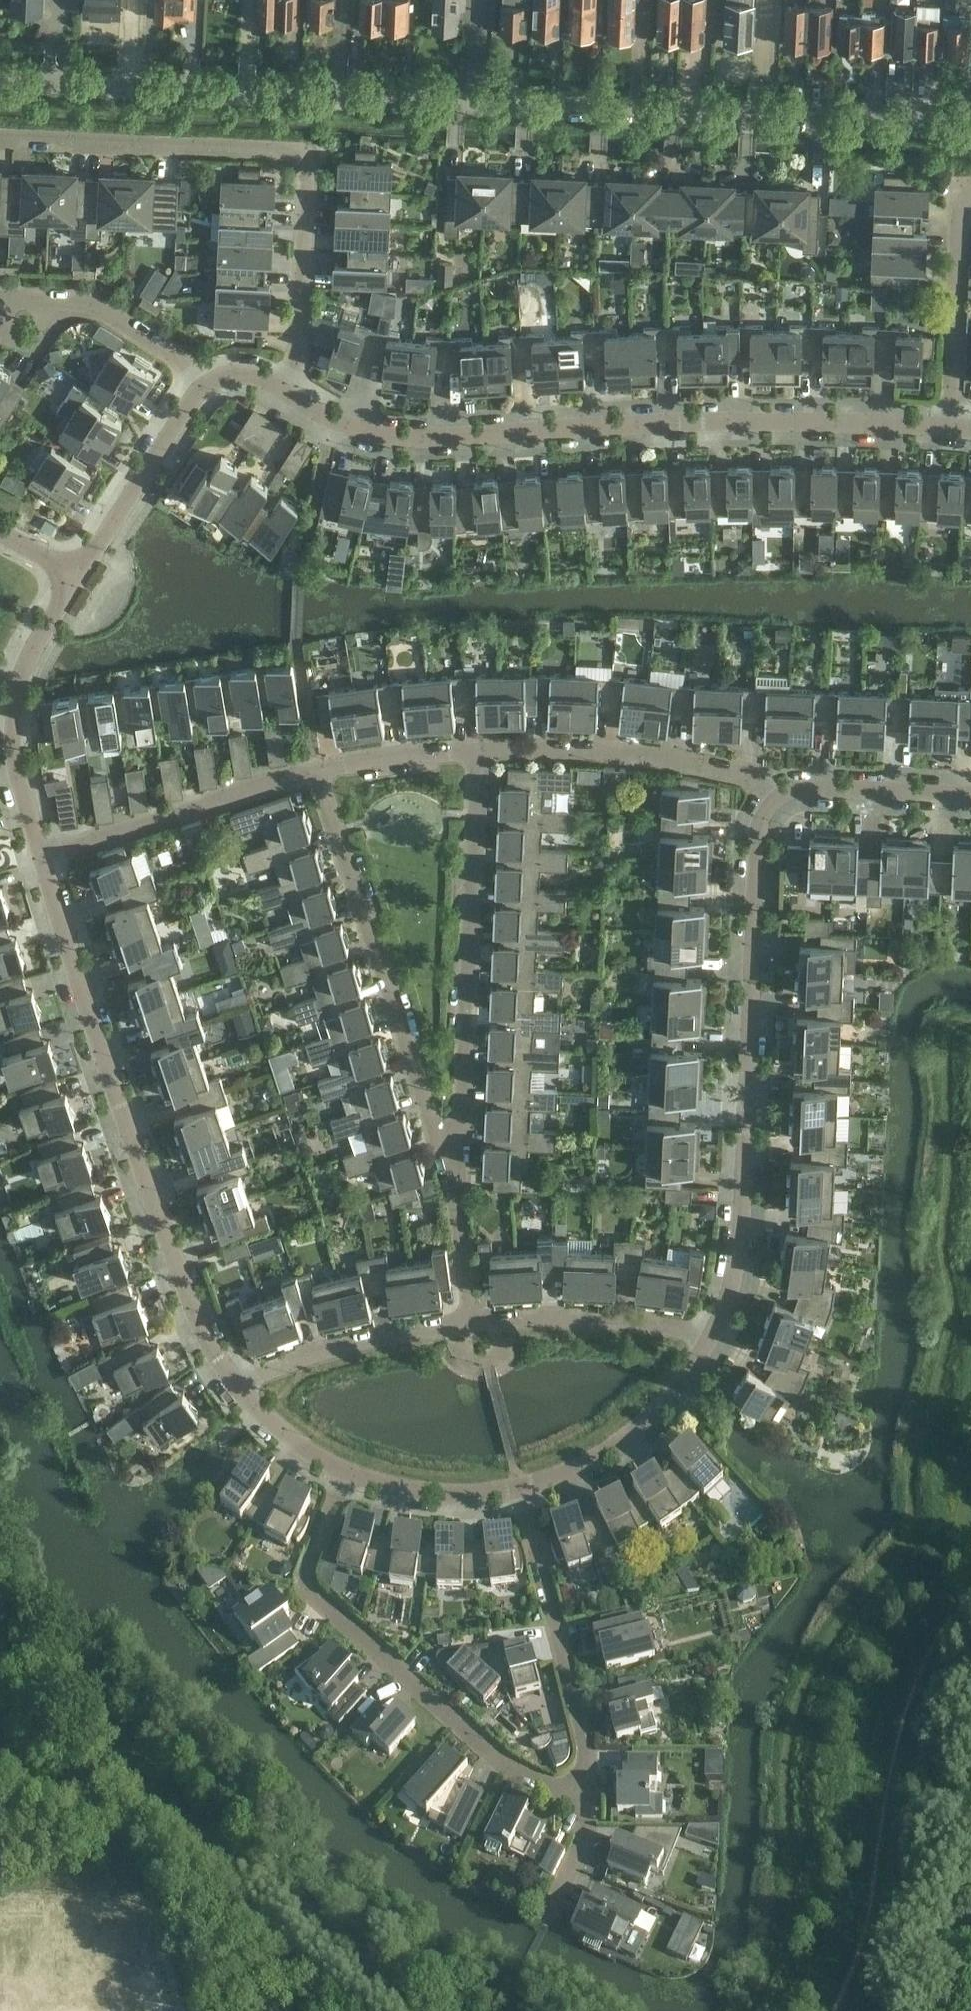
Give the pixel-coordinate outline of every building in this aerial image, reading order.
[(11,11),(43,13),(44,0),(11,0),(11,11)] [(120,16),(121,0),(84,0),(83,14),(120,16)] [(176,0),(156,0),(156,18),(175,18),(176,0)] [(175,18),(175,16),(194,17),(195,0),(176,0),(175,18)] [(257,22),(277,23),(278,0),(258,0),(257,22)] [(277,23),(296,23),(297,0),(278,0),(277,23)] [(333,25),(334,0),(309,0),(308,24),(333,25)] [(361,26),(384,27),(385,0),(362,0),(361,26)] [(384,27),(408,28),(409,0),(385,0),(384,27)] [(456,30),(457,0),(435,0),(434,30),(456,30)] [(526,34),(527,7),(531,7),(531,0),(502,0),(502,3),(500,3),(499,32),(526,34)] [(559,35),(560,4),(559,4),(559,0),(533,0),(532,34),(559,35)] [(571,4),(569,35),(595,36),(596,5),(591,5),(592,0),(583,0),(583,5),(576,4),(576,0),(567,0),(567,4),(571,4)] [(633,38),(635,0),(609,0),(609,6),(608,37),(633,38)] [(656,41),(680,42),(683,0),(657,0),(656,41)] [(680,42),(704,43),(706,0),(683,0),(680,42)] [(727,2),(725,42),(752,44),(755,3),(754,3),(754,0),(727,0),(727,2)] [(808,46),(809,6),(787,5),(785,45),(808,46)] [(915,51),(918,5),(916,5),(916,11),(893,10),(893,21),(894,21),(893,50),(915,51)] [(918,5),(915,51),(938,52),(940,18),(939,18),(940,6),(918,5)] [(809,6),(808,46),(830,47),(832,7),(809,6)] [(863,20),(861,49),(884,50),(886,15),(875,15),(875,13),(862,12),(862,14),(862,20),(863,20)] [(839,48),(861,49),(863,20),(862,20),(862,14),(840,13),(839,48)] [(945,15),(944,26),(947,26),(945,53),(968,54),(970,16),(945,15)] [(343,191),(390,194),(392,163),(377,162),(377,150),(356,149),(355,161),(340,160),(339,180),(344,180),(343,191)] [(222,210),(269,212),(269,201),(274,201),(275,181),(260,181),(261,169),(239,168),(238,180),(223,179),(222,210)] [(13,175),(10,233),(25,234),(26,217),(49,218),(52,173),(27,171),(26,176),(13,175)] [(483,219),(485,174),(460,172),(460,177),(447,176),(444,234),(459,235),(460,218),(483,219)] [(52,173),(49,218),(72,219),(71,236),(86,237),(90,179),(77,178),(77,174),(52,173)] [(483,219),(520,221),(522,180),(510,179),(510,175),(485,174),(483,219)] [(875,217),(922,219),(923,208),(927,208),(928,189),(913,188),(914,176),(884,174),(884,186),(876,186),(875,217)] [(10,233),(13,175),(0,175),(0,233),(10,233)] [(90,179),(86,237),(102,238),(103,221),(126,222),(128,176),(103,175),(103,179),(90,179)] [(128,176),(126,222),(148,223),(148,228),(176,229),(179,183),(153,182),(154,177),(128,176)] [(520,221),(557,223),(560,177),(535,176),(534,180),(522,180),(520,221)] [(557,223),(594,224),(597,183),(584,183),(585,178),(560,177),(557,223)] [(594,224),(632,226),(634,181),(609,179),(609,184),(597,183),(594,224)] [(632,226),(669,228),(671,187),(659,186),(659,182),(634,181),(632,226)] [(669,228),(706,230),(708,184),(683,183),(683,187),(671,187),(669,228)] [(706,230),(743,232),(745,190),(733,190),(733,185),(708,184),(706,230)] [(743,232),(780,233),(783,188),(757,187),(757,191),(745,190),(743,232)] [(783,188),(780,233),(803,234),(802,252),(817,252),(820,194),(807,193),(808,189),(783,188)] [(389,224),(390,194),(343,191),(343,203),(338,202),(337,221),(389,224)] [(856,203),(845,203),(845,216),(856,216),(856,203)] [(222,210),(220,240),(272,242),(273,223),(268,223),(269,212),(222,210)] [(875,217),(874,247),(925,249),(926,231),(922,230),(922,219),(875,217)] [(388,254),(389,224),(337,221),(336,240),(341,240),(341,251),(388,254)] [(220,240),(219,270),(266,272),(266,261),(271,261),(272,242),(220,240)] [(925,249),(874,247),(872,278),(919,280),(920,268),(924,268),(925,249)] [(388,254),(341,251),(340,262),(335,262),(334,282),(386,284),(388,254)] [(176,254),(176,268),(186,268),(186,255),(176,254)] [(559,255),(558,267),(569,268),(570,256),(559,255)] [(629,269),(629,258),(601,257),(601,268),(629,269)] [(676,260),(675,273),(702,274),(702,261),(676,260)] [(452,284),(453,262),(438,262),(437,283),(452,284)] [(8,265),(0,264),(0,272),(8,273),(8,265)] [(716,264),(706,264),(706,274),(716,274),(716,264)] [(8,265),(8,273),(19,273),(20,265),(8,265)] [(85,276),(85,268),(74,268),(73,276),(85,276)] [(85,268),(85,276),(96,277),(96,269),(85,268)] [(219,270),(217,300),(269,302),(270,283),(265,283),(266,272),(219,270)] [(148,309),(153,303),(143,296),(139,303),(148,309)] [(269,302),(217,300),(216,330),(263,333),(264,321),(268,321),(269,302)] [(153,303),(148,309),(158,315),(162,309),(153,303)] [(381,315),(377,330),(372,356),(385,358),(382,384),(407,387),(412,340),(399,338),(400,333),(390,332),(392,316),(381,315)] [(372,356),(377,330),(356,324),(354,329),(313,316),(312,339),(334,345),(327,370),(351,377),(358,352),(372,356)] [(740,352),(740,325),(717,326),(717,331),(703,331),(704,378),(729,378),(728,352),(740,352)] [(740,325),(740,352),(751,352),(751,378),(776,378),(776,331),(763,331),(763,325),(740,325)] [(812,352),(813,325),(790,325),(790,331),(776,331),(776,378),(801,378),(801,352),(812,352)] [(813,325),(812,352),(824,352),(823,378),(848,379),(849,332),(836,332),(836,326),(813,325)] [(667,327),(668,353),(679,353),(680,379),(704,378),(703,331),(690,332),(690,326),(667,327)] [(668,353),(667,327),(644,328),(644,333),(630,334),(632,380),(657,379),(656,353),(668,353)] [(885,354),(886,327),(863,327),(862,332),(849,332),(848,379),(873,379),(873,353),(885,354)] [(886,327),(885,354),(896,354),(895,380),(920,381),(922,355),(933,356),(935,335),(908,334),(909,328),(886,327)] [(594,330),(595,356),(607,356),(608,382),(632,380),(630,334),(617,334),(617,329),(594,330)] [(558,338),(561,384),(585,383),(584,357),(595,356),(594,330),(571,331),(571,337),(558,338)] [(521,334),(523,361),(534,360),(536,386),(561,384),(558,338),(544,338),(544,333),(521,334)] [(523,361),(521,334),(498,336),(499,341),(485,342),(488,389),(513,387),(511,361),(523,361)] [(412,340),(407,387),(431,390),(435,364),(448,365),(449,339),(426,336),(426,342),(412,340)] [(449,339),(448,365),(462,365),(464,390),(488,389),(485,342),(472,343),(472,337),(449,339)] [(130,411),(130,410),(128,409),(137,394),(140,395),(145,387),(147,388),(153,378),(151,377),(153,375),(147,371),(150,366),(135,357),(132,362),(114,350),(91,387),(130,411)] [(2,426),(27,387),(25,386),(24,389),(9,379),(11,377),(2,371),(4,370),(0,367),(0,425),(2,426)] [(109,444),(114,436),(116,437),(122,427),(120,426),(122,424),(115,420),(119,415),(104,405),(101,410),(84,400),(88,393),(74,384),(57,411),(70,419),(60,436),(98,460),(99,459),(97,458),(106,443),(109,444)] [(249,448),(255,439),(244,432),(238,441),(249,448)] [(255,439),(249,448),(260,456),(266,446),(255,439)] [(28,484),(67,509),(68,508),(65,506),(75,491),(78,493),(83,485),(84,486),(91,476),(89,475),(91,472),(84,469),(87,463),(73,454),(70,459),(52,448),(28,484)] [(228,483),(238,467),(221,457),(211,473),(196,463),(179,490),(210,510),(227,483),(228,483)] [(285,459),(279,468),(290,475),(296,466),(285,459)] [(710,514),(752,514),(751,468),(749,468),(749,465),(737,466),(737,468),(728,468),(728,471),(710,471),(710,468),(709,468),(710,514)] [(752,468),(751,468),(752,514),(752,524),(794,524),(794,514),(794,468),(792,468),(792,465),(780,465),(780,468),(770,468),(770,471),(752,471),(752,468)] [(668,515),(710,514),(709,468),(707,468),(707,466),(695,466),(695,469),(685,469),(686,472),(667,472),(667,469),(666,469),(668,515)] [(794,514),(835,514),(836,468),(834,468),(834,466),(822,466),(822,468),(813,468),(813,471),(794,471),(794,468),(794,514)] [(627,517),(668,515),(666,469),(664,469),(664,467),(652,468),(652,470),(643,470),(643,473),(625,474),(625,471),(624,471),(627,517)] [(835,514),(877,516),(879,470),(876,469),(877,467),(865,467),(865,469),(855,469),(855,472),(837,471),(837,468),(836,468),(835,514)] [(320,514),(361,524),(372,479),(370,479),(370,477),(358,474),(358,476),(349,474),(348,477),(331,473),(331,470),(330,469),(320,514)] [(585,520),(627,517),(624,471),(622,471),(622,469),(610,470),(610,472),(601,472),(601,476),(583,477),(582,474),(585,520)] [(877,516),(919,518),(921,471),(919,471),(919,469),(907,469),(907,471),(898,470),(897,473),(879,473),(879,470),(877,516)] [(919,518),(961,520),(963,474),(961,474),(961,472),(949,471),(949,473),(940,473),(940,476),(922,475),(922,471),(921,471),(919,518)] [(543,523),(585,520),(582,474),(580,474),(579,472),(567,472),(568,475),(558,475),(558,478),(540,480),(540,477),(539,477),(543,523)] [(964,477),(964,474),(963,474),(961,520),(970,521),(970,478),(964,477)] [(502,526),(543,523),(539,477),(537,477),(537,475),(525,476),(525,478),(516,479),(516,482),(498,483),(498,480),(497,480),(502,526)] [(210,510),(240,529),(257,502),(258,502),(268,487),(252,476),(242,492),(228,483),(227,483),(210,510)] [(455,531),(502,526),(497,480),(495,480),(495,478),(483,480),(483,482),(474,483),(474,486),(456,488),(456,484),(455,484),(455,531)] [(361,524),(408,530),(413,484),(411,484),(411,482),(400,480),(399,482),(390,481),(390,484),(372,482),(372,479),(361,524)] [(455,531),(455,484),(453,484),(453,482),(441,482),(441,484),(432,484),(432,487),(414,487),(414,484),(413,484),(408,530),(418,530),(418,548),(419,548),(419,547),(422,547),(425,546),(427,545),(429,543),(430,542),(432,540),(432,538),(433,530),(455,531)] [(240,529),(271,549),(298,506),(282,496),(272,511),(258,502),(257,502),(240,529)] [(836,552),(836,561),(849,561),(849,552),(836,552)] [(261,700),(277,697),(280,715),(300,712),(292,662),(256,668),(261,700)] [(502,726),(501,675),(474,676),(474,665),(464,666),(465,676),(464,676),(465,703),(477,703),(477,723),(482,723),(482,727),(502,726)] [(256,668),(220,673),(225,705),(226,705),(242,703),(245,721),(264,718),(261,700),(256,668)] [(220,673),(185,679),(190,711),(206,708),(209,727),(228,724),(226,705),(225,705),(220,673)] [(537,702),(538,675),(501,675),(502,726),(522,726),(521,722),(526,722),(526,702),(537,702)] [(575,676),(538,675),(537,702),(549,702),(548,722),(553,722),(553,726),(573,727),(575,676)] [(789,741),(791,691),(790,691),(791,677),(755,675),(755,689),(754,716),(765,716),(764,736),(769,736),(769,741),(789,741)] [(464,676),(427,679),(431,730),(451,729),(450,724),(456,724),(454,704),(465,703),(464,676)] [(612,678),(575,676),(573,727),(592,728),(592,724),(597,724),(598,704),(610,705),(612,678)] [(648,682),(612,678),(610,705),(621,706),(619,726),(624,726),(623,730),(643,733),(648,682)] [(154,716),(155,716),(171,714),(174,732),(193,729),(190,711),(185,679),(149,684),(154,716)] [(427,679),(390,683),(393,710),(405,708),(406,728),(411,728),(412,732),(431,730),(427,679)] [(684,686),(648,682),(643,733),(662,735),(663,731),(668,731),(670,712),(682,713),(684,686)] [(390,683),(353,688),(361,739),(380,736),(380,732),(385,731),(382,711),(393,710),(390,683)] [(149,684),(113,690),(118,722),(119,722),(135,719),(138,738),(158,735),(155,716),(154,716),(149,684)] [(899,695),(898,722),(909,723),(908,742),(913,743),(913,747),(933,748),(935,697),(907,695),(907,684),(899,684),(899,695)] [(719,687),(684,686),(682,713),(693,713),(693,733),(698,733),(697,738),(717,738),(719,687)] [(933,748),(952,749),(952,744),(957,745),(958,725),(970,725),(970,698),(970,693),(970,687),(935,686),(935,697),(933,748)] [(755,689),(719,687),(717,738),(736,739),(737,735),(742,735),(742,715),(754,716),(755,689)] [(361,739),(353,688),(317,694),(321,721),(333,719),(336,738),(341,738),(342,742),(361,739)] [(113,690),(78,696),(83,728),(100,725),(102,743),(122,740),(119,722),(118,722),(113,690)] [(827,692),(791,691),(789,741),(808,742),(809,738),(814,738),(814,719),(826,719),(827,692)] [(861,745),(863,694),(827,692),(826,719),(837,720),(836,739),(841,740),(841,744),(861,745)] [(899,695),(863,694),(861,745),(880,745),(880,741),(885,741),(886,722),(898,722),(899,695)] [(78,696),(41,701),(46,733),(64,731),(67,749),(86,746),(83,728),(78,696)] [(279,733),(277,722),(264,724),(265,735),(279,733)] [(244,744),(242,734),(229,736),(231,746),(244,744)] [(196,758),(209,756),(208,745),(194,747),(196,758)] [(175,767),(173,757),(160,759),(161,769),(175,767)] [(626,769),(604,767),(603,781),(624,783),(626,769)] [(127,781),(140,779),(138,768),(125,770),(127,781)] [(499,809),(510,810),(510,809),(543,810),(556,810),(557,790),(571,790),(572,771),(508,768),(508,769),(512,770),(511,786),(500,786),(499,793),(497,793),(496,804),(499,805),(499,809)] [(661,823),(688,824),(689,812),(709,813),(709,808),(713,808),(714,787),(704,787),(704,788),(699,787),(699,781),(700,781),(700,779),(680,776),(680,777),(681,778),(680,787),(663,786),(661,823)] [(92,792),(105,790),(104,779),(90,781),(92,792)] [(70,796),(68,785),(55,787),(56,798),(70,796)] [(293,813),(287,796),(230,815),(236,834),(262,825),(268,845),(300,835),(300,836),(311,832),(310,828),(312,827),(308,816),(306,817),(304,810),(293,813)] [(542,850),(543,829),(569,830),(570,811),(556,810),(543,810),(510,809),(510,810),(509,826),(498,826),(498,833),(495,833),(495,844),(497,844),(497,849),(508,850),(508,849),(542,850)] [(205,830),(202,820),(181,827),(185,837),(205,830)] [(661,823),(660,858),(711,861),(712,841),(707,841),(708,836),(688,835),(688,824),(661,823)] [(305,851),(300,836),(300,835),(268,845),(243,853),(249,872),(274,863),(281,883),(312,873),(313,874),(324,870),(322,866),(325,865),(321,854),(319,855),(316,848),(305,851)] [(832,887),(834,836),(815,835),(815,839),(810,839),(809,846),(787,845),(786,868),(803,868),(802,885),(832,887)] [(832,887),(868,888),(869,861),(858,861),(859,841),(854,841),(854,836),(834,836),(832,887)] [(869,861),(868,888),(867,904),(882,905),(882,889),(904,890),(906,839),(887,838),(887,842),(882,842),(881,862),(869,861)] [(904,890),(940,891),(941,864),(930,864),(931,844),(926,844),(926,840),(906,839),(904,890)] [(970,893),(970,841),(959,841),(959,845),(954,845),(953,865),(941,864),(940,891),(970,893)] [(127,895),(156,885),(152,873),(140,877),(133,854),(127,856),(124,846),(103,853),(106,863),(91,868),(99,892),(123,884),(127,895)] [(540,890),(541,869),(567,870),(568,851),(542,850),(508,849),(508,850),(508,866),(496,866),(496,873),(493,873),(493,884),(495,884),(495,889),(507,889),(540,890)] [(660,858),(658,894),(685,895),(686,884),(705,885),(706,880),(710,880),(711,861),(660,858)] [(318,889),(313,874),(312,873),(281,883),(255,891),(261,909),(287,901),(293,921),(325,911),(325,912),(336,908),(335,904),(337,903),(333,892),(331,893),(329,886),(318,889)] [(114,937),(156,923),(149,901),(160,898),(156,885),(127,895),(131,905),(106,914),(114,937)] [(8,910),(1,886),(0,886),(0,913),(8,910)] [(538,930),(539,909),(566,910),(567,891),(540,890),(507,889),(506,906),(494,906),(494,913),(492,913),(491,924),(494,924),(493,929),(505,929),(538,930)] [(658,894),(657,930),(708,932),(708,913),(704,913),(704,908),(685,907),(685,895),(658,894)] [(789,904),(780,904),(780,916),(788,917),(789,904)] [(299,939),(306,959),(337,949),(338,950),(349,946),(347,942),(350,941),(346,930),(344,931),(341,924),(330,927),(325,912),(325,911),(293,921),(268,929),(274,947),(299,939)] [(805,933),(827,934),(829,934),(830,919),(806,918),(805,933)] [(156,923),(114,937),(122,961),(146,952),(150,963),(179,953),(175,941),(163,945),(156,923)] [(1,978),(4,977),(7,976),(12,973),(12,971),(10,972),(9,967),(24,962),(17,937),(11,939),(7,926),(0,928),(0,978),(1,978)] [(537,949),(564,950),(565,931),(538,930),(505,929),(504,946),(493,945),(492,953),(490,953),(489,964),(492,964),(492,969),(503,969),(537,970),(537,969),(537,949)] [(708,932),(657,930),(656,952),(648,952),(648,966),(655,966),(682,967),(683,956),(702,957),(703,952),(707,952),(708,932)] [(829,934),(827,934),(826,946),(800,945),(799,969),(843,971),(844,948),(856,949),(857,935),(829,934)] [(343,965),(338,950),(337,949),(306,959),(280,967),(287,986),(312,977),(318,997),(350,987),(350,988),(361,984),(360,980),(362,979),(359,968),(356,969),(354,962),(343,965)] [(137,1006),(179,991),(171,970),(183,966),(179,953),(150,963),(153,974),(129,982),(137,1006)] [(655,966),(653,1002),(704,1004),(705,985),(701,985),(701,980),(682,979),(682,967),(655,966)] [(563,971),(537,969),(537,970),(503,969),(502,986),(491,985),(491,993),(488,993),(488,1004),(490,1004),(490,1009),(501,1009),(502,1009),(535,1010),(535,1009),(536,989),(562,990),(563,971)] [(843,971),(799,969),(798,994),(824,995),(823,1006),(854,1008),(854,995),(842,994),(843,971)] [(4,1025),(6,1030),(4,1031),(5,1032),(8,1032),(11,1031),(14,1030),(17,1030),(20,1029),(23,1027),(26,1026),(29,1024),(28,1023),(27,1024),(25,1018),(40,1014),(33,989),(27,991),(23,977),(0,985),(0,1026),(4,1025)] [(324,1015),(331,1035),(363,1025),(374,1022),(372,1018),(375,1017),(371,1006),(369,1007),(366,1000),(355,1003),(350,988),(350,987),(318,997),(293,1005),(299,1023),(324,1015)] [(246,990),(236,993),(240,1005),(250,1001),(246,990)] [(173,1031),(201,1022),(197,1009),(186,1013),(179,991),(137,1006),(144,1029),(169,1021),(173,1031)] [(704,1004),(653,1002),(652,1038),(679,1039),(679,1028),(699,1029),(699,1024),(704,1024),(704,1004)] [(796,1041),(840,1043),(841,1020),(853,1021),(854,1008),(823,1006),(823,1018),(797,1016),(796,1041)] [(232,1014),(240,1038),(258,1032),(250,1008),(232,1014)] [(486,1033),(486,1044),(488,1044),(488,1049),(500,1049),(533,1050),(533,1049),(560,1051),(561,1011),(535,1009),(535,1010),(502,1009),(501,1009),(501,1026),(489,1025),(489,1033),(486,1033)] [(159,1074),(202,1060),(194,1038),(206,1034),(201,1022),(173,1031),(176,1042),(151,1050),(159,1074)] [(338,1057),(343,1073),(344,1073),(375,1063),(375,1064),(386,1060),(385,1056),(387,1055),(384,1044),(381,1045),(379,1038),(368,1041),(363,1025),(331,1035),(305,1043),(313,1065),(338,1057)] [(11,1080),(21,1076),(23,1082),(21,1082),(21,1084),(25,1083),(28,1083),(31,1082),(34,1081),(40,1079),(43,1077),(46,1076),(45,1075),(44,1075),(42,1070),(57,1065),(49,1040),(44,1042),(39,1029),(3,1041),(8,1054),(3,1055),(11,1080)] [(652,1038),(650,1074),(701,1076),(702,1057),(698,1057),(698,1052),(678,1051),(679,1039),(652,1038)] [(840,1043),(796,1041),(795,1066),(821,1067),(820,1078),(851,1080),(851,1067),(839,1066),(840,1043)] [(560,1051),(533,1049),(533,1050),(500,1049),(499,1066),(488,1065),(487,1073),(485,1073),(484,1084),(487,1084),(487,1089),(498,1089),(498,1088),(531,1090),(531,1089),(532,1069),(559,1070),(560,1051)] [(195,1100),(224,1090),(220,1078),(209,1081),(202,1060),(159,1074),(167,1097),(192,1089),(195,1100)] [(349,1091),(356,1111),(388,1101),(399,1098),(397,1094),(400,1093),(396,1082),(394,1083),(392,1076),(380,1079),(375,1064),(375,1063),(344,1073),(343,1073),(318,1081),(324,1099),(349,1091)] [(650,1074),(649,1110),(676,1111),(676,1100),(696,1101),(696,1096),(700,1096),(701,1076),(650,1074)] [(793,1113),(837,1115),(838,1092),(850,1093),(851,1080),(820,1078),(820,1089),(794,1088),(793,1113)] [(74,1116),(66,1092),(61,1094),(56,1080),(20,1092),(25,1106),(20,1107),(28,1131),(38,1128),(40,1134),(39,1134),(39,1135),(42,1135),(45,1134),(49,1134),(51,1133),(54,1132),(57,1130),(60,1129),(63,1127),(62,1126),(61,1127),(59,1121),(74,1116)] [(558,1090),(531,1089),(531,1090),(498,1088),(498,1089),(497,1106),(486,1105),(485,1113),(483,1112),(482,1124),(485,1124),(485,1129),(496,1129),(496,1128),(530,1130),(530,1129),(531,1109),(557,1110),(558,1090)] [(182,1142),(224,1128),(217,1106),(228,1102),(224,1090),(195,1100),(199,1110),(174,1119),(182,1142)] [(362,1129),(368,1149),(369,1149),(400,1139),(411,1136),(410,1132),(412,1131),(409,1120),(406,1121),(404,1114),(393,1117),(388,1101),(356,1111),(331,1119),(337,1137),(362,1129)] [(649,1110),(647,1146),(698,1148),(699,1129),(695,1129),(695,1124),(675,1123),(676,1111),(649,1110)] [(837,1115),(793,1113),(792,1138),(818,1139),(817,1150),(848,1152),(848,1139),(836,1138),(837,1115)] [(218,1168),(247,1158),(243,1146),(232,1150),(224,1128),(182,1142),(190,1165),(215,1157),(218,1168)] [(481,1152),(481,1164),(483,1164),(483,1169),(494,1169),(494,1175),(494,1189),(521,1190),(522,1176),(522,1170),(528,1171),(529,1149),(555,1150),(556,1130),(530,1129),(530,1130),(496,1128),(496,1129),(496,1146),(484,1145),(484,1153),(481,1152)] [(92,1167),(84,1143),(78,1145),(74,1131),(38,1144),(42,1157),(38,1159),(46,1183),(56,1179),(58,1185),(56,1185),(57,1187),(60,1186),(63,1186),(66,1185),(69,1184),(75,1181),(78,1180),(81,1178),(80,1177),(79,1178),(77,1172),(92,1167)] [(406,1155),(400,1139),(369,1149),(368,1149),(343,1157),(349,1175),(375,1167),(381,1188),(424,1174),(422,1170),(425,1169),(421,1158),(419,1159),(417,1152),(406,1155)] [(666,1187),(673,1187),(673,1172),(693,1173),(693,1168),(697,1168),(698,1148),(647,1146),(646,1186),(666,1187)] [(790,1185),(834,1187),(835,1164),(847,1165),(848,1152),(817,1150),(817,1161),(791,1160),(790,1185)] [(205,1210),(247,1196),(240,1174),(251,1171),(247,1158),(218,1168),(222,1179),(197,1187),(205,1210)] [(56,1210),(64,1234),(74,1231),(76,1236),(75,1236),(75,1238),(78,1237),(81,1237),(85,1236),(90,1234),(96,1231),(99,1229),(98,1228),(97,1229),(95,1223),(110,1218),(101,1194),(96,1196),(92,1183),(56,1195),(60,1208),(56,1210)] [(419,1196),(415,1183),(389,1192),(393,1204),(419,1196)] [(814,1223),(844,1226),(845,1211),(833,1210),(834,1187),(790,1185),(789,1210),(814,1211),(814,1223)] [(692,1188),(673,1187),(666,1187),(665,1200),(691,1201),(692,1188)] [(247,1196),(205,1210),(213,1234),(238,1226),(241,1237),(270,1227),(266,1214),(255,1218),(247,1196)] [(844,1226),(814,1223),(812,1236),(787,1232),(783,1257),(827,1263),(830,1240),(842,1242),(844,1226)] [(110,1233),(74,1246),(79,1259),(74,1261),(83,1285),(93,1282),(95,1287),(93,1287),(94,1289),(97,1288),(100,1288),(103,1287),(106,1286),(109,1285),(112,1283),(115,1282),(118,1280),(117,1279),(115,1280),(113,1274),(129,1269),(120,1245),(115,1247),(110,1233)] [(515,1252),(518,1296),(543,1295),(541,1269),(553,1268),(553,1237),(537,1238),(538,1250),(515,1252)] [(589,1295),(591,1251),(568,1250),(568,1238),(553,1237),(553,1268),(566,1268),(565,1294),(589,1295)] [(251,1252),(247,1240),(222,1248),(227,1261),(251,1252)] [(591,1251),(589,1295),(614,1296),(615,1270),(627,1271),(630,1240),(615,1240),(614,1252),(591,1251)] [(630,1240),(627,1271),(639,1273),(636,1298),(660,1302),(667,1258),(644,1255),(646,1243),(630,1240)] [(518,1296),(515,1252),(492,1254),(492,1242),(478,1242),(480,1273),(492,1272),(494,1298),(518,1296)] [(411,1263),(417,1307),(442,1303),(438,1278),(450,1276),(446,1246),(432,1248),(434,1260),(411,1263)] [(667,1258),(660,1302),(685,1305),(689,1280),(700,1281),(705,1251),(691,1249),(689,1261),(667,1258)] [(387,1254),(371,1257),(377,1286),(389,1285),(393,1310),(417,1307),(411,1263),(388,1266),(387,1254)] [(356,1260),(359,1272),(337,1278),(348,1321),(372,1315),(365,1289),(377,1286),(371,1257),(356,1260)] [(803,1299),(833,1306),(836,1287),(824,1286),(827,1263),(783,1257),(780,1281),(805,1285),(803,1299)] [(348,1321),(337,1278),(315,1283),(312,1272),(296,1275),(305,1305),(317,1302),(324,1327),(348,1321)] [(305,1305),(296,1275),(282,1281),(286,1292),(264,1300),(280,1342),(303,1333),(294,1309),(305,1305)] [(133,1297),(128,1284),(93,1297),(98,1310),(93,1312),(81,1316),(91,1342),(99,1339),(101,1345),(118,1339),(122,1338),(125,1336),(129,1335),(131,1334),(137,1331),(136,1329),(134,1330),(132,1325),(147,1319),(139,1295),(133,1297)] [(280,1342),(264,1300),(243,1308),(239,1297),(226,1301),(236,1330),(247,1326),(256,1350),(280,1342)] [(833,1306),(803,1299),(799,1312),(774,1303),(766,1326),(807,1342),(815,1320),(827,1324),(833,1306)] [(777,1371),(804,1385),(811,1367),(799,1363),(807,1342),(766,1326),(757,1349),(781,1358),(777,1371)] [(126,1389),(135,1385),(138,1390),(136,1390),(137,1392),(143,1390),(146,1389),(149,1387),(152,1386),(154,1384),(157,1382),(159,1380),(159,1379),(157,1380),(155,1375),(169,1368),(158,1345),(153,1347),(147,1335),(98,1359),(111,1385),(121,1380),(126,1389)] [(804,1385),(777,1371),(769,1383),(747,1369),(734,1391),(747,1400),(744,1404),(763,1417),(766,1412),(771,1415),(784,1395),(794,1401),(804,1385)] [(179,1395),(171,1384),(140,1406),(148,1417),(144,1420),(159,1441),(167,1435),(171,1439),(169,1440),(170,1441),(176,1438),(178,1437),(181,1435),(184,1433),(186,1431),(188,1429),(191,1426),(190,1425),(189,1427),(185,1422),(198,1412),(183,1392),(179,1395)] [(667,1474),(690,1504),(701,1494),(704,1497),(723,1480),(716,1472),(720,1469),(721,1470),(722,1469),(720,1466),(717,1462),(714,1459),(712,1456),(710,1454),(707,1452),(705,1451),(704,1452),(705,1453),(701,1457),(690,1445),(671,1462),(675,1466),(667,1474)] [(255,1524),(275,1492),(266,1485),(270,1481),(249,1465),(240,1478),(235,1474),(236,1473),(235,1472),(233,1474),(231,1477),(229,1479),(226,1482),(225,1484),(223,1487),(221,1489),(220,1493),(221,1493),(222,1492),(226,1495),(220,1504),(240,1519),(243,1515),(255,1524)] [(630,1499),(646,1527),(655,1521),(661,1530),(682,1515),(679,1511),(690,1504),(667,1474),(657,1480),(654,1475),(633,1490),(636,1494),(630,1499)] [(275,1492),(255,1524),(267,1531),(264,1535),(287,1547),(292,1538),(297,1541),(296,1542),(297,1543),(299,1540),(301,1538),(303,1535),(304,1533),(306,1530),(307,1527),(308,1523),(309,1521),(308,1520),(308,1522),(302,1519),(310,1505),(288,1493),(285,1497),(275,1492)] [(589,1520),(604,1555),(617,1549),(619,1553),(642,1541),(637,1532),(646,1527),(630,1499),(622,1503),(620,1498),(597,1510),(599,1515),(589,1520)] [(604,1555),(589,1520),(579,1523),(577,1518),(553,1526),(558,1542),(552,1544),(552,1542),(551,1542),(551,1545),(552,1549),(552,1551),(553,1555),(555,1558),(556,1561),(557,1563),(559,1566),(560,1565),(559,1564),(565,1562),(568,1572),(592,1564),(591,1559),(604,1555)] [(376,1575),(384,1538),(374,1535),(375,1530),(351,1522),(346,1538),(341,1536),(341,1534),(340,1534),(339,1537),(337,1540),(336,1543),(335,1546),(334,1549),(334,1552),(333,1555),(333,1558),(334,1558),(334,1557),(340,1558),(337,1568),(361,1576),(363,1571),(376,1575)] [(384,1538),(376,1575),(390,1578),(389,1582),(415,1586),(416,1576),(426,1577),(429,1545),(421,1544),(422,1538),(397,1534),(396,1540),(384,1538)] [(474,1546),(476,1584),(490,1582),(491,1587),(516,1584),(515,1574),(521,1573),(520,1574),(522,1575),(522,1571),(522,1565),(522,1562),(521,1558),(521,1555),(520,1552),(519,1549),(517,1550),(518,1551),(512,1552),(510,1536),(485,1539),(486,1545),(474,1546)] [(429,1545),(426,1577),(437,1578),(437,1588),(462,1588),(462,1584),(476,1584),(474,1546),(463,1546),(463,1540),(438,1540),(438,1545),(429,1545)] [(223,1575),(196,1572),(211,1592),(228,1580),(242,1600),(241,1601),(246,1607),(234,1615),(252,1641),(254,1640),(263,1653),(247,1664),(255,1676),(273,1662),(297,1646),(289,1635),(292,1633),(283,1620),(289,1616),(270,1590),(258,1598),(254,1592),(253,1592),(245,1578),(224,1575),(223,1575)] [(600,1646),(606,1670),(655,1657),(648,1633),(645,1634),(642,1621),(634,1623),(631,1612),(600,1620),(603,1631),(593,1634),(597,1647),(600,1646)] [(507,1645),(487,1648),(487,1649),(505,1685),(512,1685),(516,1698),(539,1692),(540,1696),(542,1696),(528,1644),(506,1650),(505,1647),(507,1647),(507,1645)] [(501,1686),(505,1685),(487,1649),(487,1648),(442,1654),(440,1654),(438,1655),(437,1656),(436,1658),(436,1660),(436,1661),(437,1663),(438,1665),(487,1708),(488,1706),(485,1704),(501,1686)] [(339,1725),(366,1695),(354,1685),(358,1682),(347,1672),(350,1668),(342,1658),(340,1660),(330,1651),(323,1658),(320,1655),(295,1674),(309,1693),(313,1690),(318,1690),(325,1695),(320,1700),(331,1710),(327,1715),(339,1725)] [(617,1739),(640,1733),(641,1737),(657,1732),(652,1716),(649,1717),(646,1707),(653,1706),(645,1678),(617,1682),(622,1698),(610,1701),(614,1715),(610,1716),(617,1739)] [(415,1726),(398,1711),(388,1721),(375,1709),(352,1735),(367,1748),(373,1741),(389,1755),(415,1726)] [(541,1740),(544,1750),(546,1749),(548,1748),(549,1746),(550,1744),(551,1742),(551,1741),(551,1739),(551,1736),(541,1740)] [(544,1750),(541,1740),(531,1743),(531,1745),(533,1747),(534,1748),(536,1749),(538,1750),(540,1750),(542,1750),(544,1750)] [(685,1749),(685,1758),(695,1758),(695,1749),(685,1749)] [(465,1770),(444,1752),(435,1762),(432,1759),(421,1771),(425,1774),(406,1795),(426,1813),(425,1815),(427,1816),(428,1815),(431,1817),(429,1821),(445,1829),(443,1832),(445,1833),(446,1832),(460,1839),(483,1794),(468,1787),(469,1785),(467,1784),(466,1786),(460,1779),(468,1770),(466,1769),(465,1770)] [(623,1784),(617,1784),(617,1811),(635,1811),(635,1817),(655,1818),(656,1798),(656,1786),(657,1786),(657,1758),(625,1757),(625,1771),(623,1771),(623,1784)] [(504,1799),(484,1840),(489,1842),(485,1850),(498,1857),(502,1849),(509,1852),(510,1851),(525,1859),(542,1867),(539,1872),(534,1883),(546,1889),(565,1850),(554,1845),(556,1840),(543,1834),(545,1829),(525,1819),(529,1812),(504,1799)] [(687,1828),(686,1843),(704,1844),(705,1829),(687,1828)] [(616,1838),(610,1854),(614,1855),(608,1869),(645,1884),(651,1870),(657,1873),(663,1858),(668,1860),(679,1832),(681,1832),(681,1831),(636,1830),(636,1831),(637,1831),(632,1844),(616,1838)] [(572,1930),(618,1952),(618,1951),(635,1959),(646,1935),(635,1929),(642,1914),(597,1892),(589,1907),(584,1905),(572,1930)] [(131,2009),(131,2010),(165,2010),(161,2001),(131,2009)]
